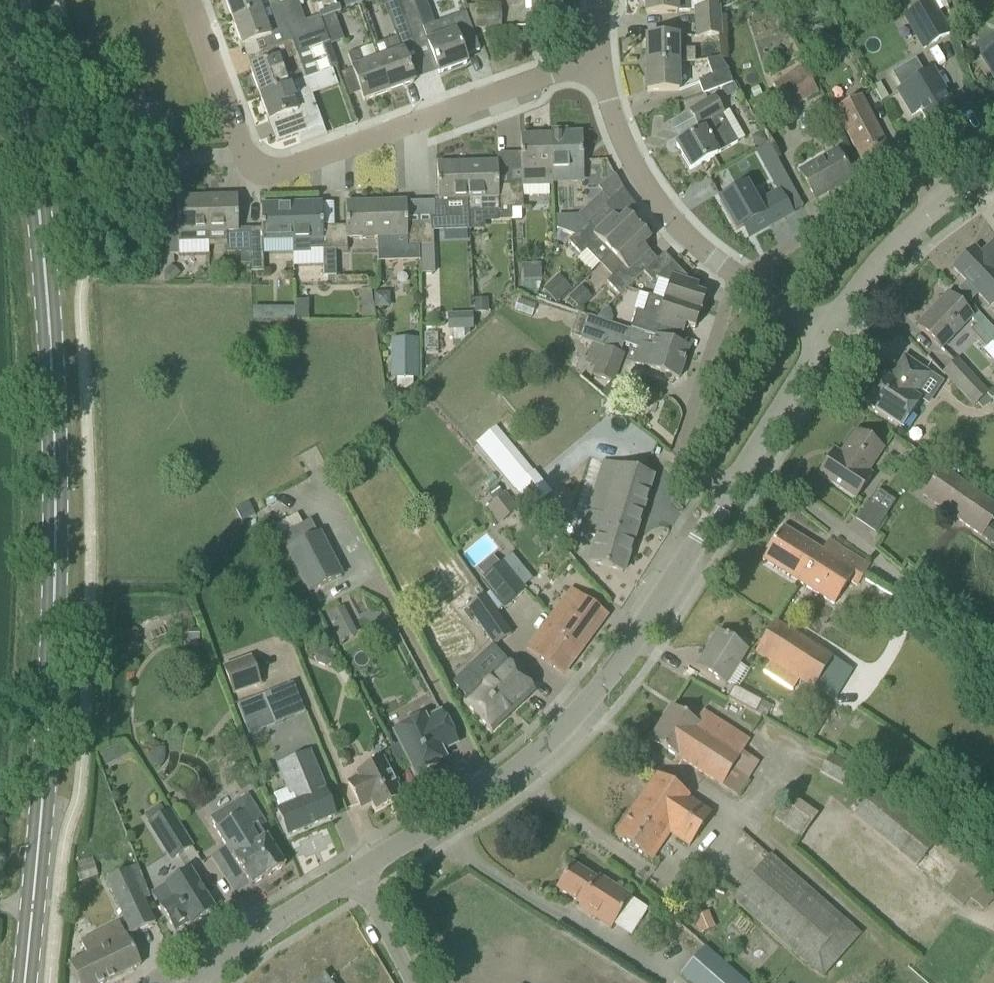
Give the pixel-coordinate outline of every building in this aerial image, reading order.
[(277,0),(225,0),(232,21),(279,4),(277,0)] [(398,0),(383,0),(390,22),(404,17),(398,0)] [(404,17),(418,12),(413,0),(398,0),(404,17)] [(533,11),(561,10),(560,0),(532,0),(533,11)] [(678,12),(690,12),(690,0),(645,0),(646,14),(678,14),(678,12)] [(923,51),(953,34),(933,0),(931,0),(904,16),(923,51)] [(476,30),(501,28),(500,2),(475,4),(476,30)] [(320,16),(287,28),(279,4),(232,21),(242,47),(263,39),(267,50),(325,29),(321,19),(320,16)] [(694,8),(695,23),(721,22),(720,7),(694,8)] [(433,24),(423,28),(418,12),(404,17),(409,29),(416,48),(428,44),(439,74),(466,64),(455,33),(449,18),(433,24)] [(321,19),(325,29),(331,46),(344,41),(335,15),(321,19)] [(721,22),(695,23),(696,38),(722,37),(721,22)] [(250,70),(260,96),(306,79),(297,55),(322,46),(331,71),(339,68),(331,46),(325,29),(267,50),(272,62),(250,70)] [(414,83),(403,53),(416,48),(409,29),(395,34),(396,38),(372,46),(377,59),(388,92),(414,83)] [(647,65),(678,64),(695,62),(695,49),(678,50),(678,37),(646,38),(647,65)] [(981,58),(993,79),(993,50),(981,58)] [(388,92),(377,59),(364,64),(359,51),(348,55),(353,68),(352,68),(364,101),(388,92)] [(713,77),(698,82),(703,94),(732,84),(728,72),(720,59),(707,60),(713,77)] [(647,92),(679,91),(678,64),(647,65),(647,92)] [(804,67),(774,84),(773,84),(788,111),(819,94),(804,67)] [(955,120),(947,106),(952,103),(933,69),(896,91),(912,117),(921,112),(934,133),(955,120)] [(326,134),(306,79),(260,96),(269,122),(291,114),(301,143),(326,134)] [(893,157),(862,96),(835,110),(867,171),(893,157)] [(701,127),(703,131),(676,146),(690,170),(738,143),(738,142),(733,145),(724,129),(729,127),(722,115),(724,114),(714,97),(689,111),(699,128),(701,127)] [(552,135),(551,135),(553,172),(562,172),(563,180),(583,180),(581,134),(567,135),(567,132),(552,132),(552,135)] [(553,172),(551,135),(521,136),(522,185),(553,184),(553,172)] [(815,200),(852,180),(837,152),(800,173),(815,200)] [(498,162),(467,163),(469,199),(469,212),(498,212),(498,221),(510,221),(510,210),(510,185),(498,186),(498,162)] [(437,164),(438,199),(434,200),(435,220),(469,218),(469,212),(469,199),(467,163),(437,164)] [(523,210),(522,185),(510,185),(510,210),(523,210)] [(757,206),(746,186),(720,201),(737,231),(748,224),(754,235),(791,214),(780,193),(757,206)] [(587,225),(606,207),(611,202),(602,192),(578,216),(587,225)] [(208,243),(206,197),(177,198),(178,232),(166,232),(167,255),(180,255),(180,243),(208,243)] [(237,197),(206,197),(208,243),(227,242),(227,254),(250,253),(250,229),(238,229),(237,197)] [(397,250),(420,249),(419,224),(407,224),(406,201),(376,202),(377,239),(378,239),(379,262),(380,262),(379,247),(397,247),(397,250)] [(347,240),(377,239),(376,202),(346,203),(347,226),(334,227),(335,250),(347,250),(347,240)] [(334,227),(323,227),(322,204),(292,205),(293,254),(310,254),(310,251),(323,250),(323,277),(336,277),(335,250),(334,227)] [(293,254),(292,205),(261,206),(262,228),(250,229),(250,253),(251,265),(251,264),(251,272),(264,272),(263,243),(292,242),(293,254)] [(610,254),(639,227),(627,215),(620,221),(606,207),(587,225),(569,242),(582,256),(587,251),(599,265),(610,254)] [(419,224),(420,249),(432,249),(432,223),(419,224)] [(620,296),(644,273),(657,261),(643,246),(650,239),(639,227),(610,254),(622,267),(607,282),(620,296)] [(953,266),(966,280),(957,288),(969,301),(977,292),(981,297),(993,285),(993,241),(980,253),(974,247),(953,266)] [(664,301),(700,313),(705,296),(696,294),(699,286),(686,282),(687,278),(664,254),(657,261),(644,273),(652,282),(656,278),(670,283),(664,301)] [(376,321),(372,288),(359,290),(363,322),(376,321)] [(948,295),(917,326),(943,350),(972,318),(948,295)] [(630,330),(688,350),(689,348),(680,345),(686,326),(695,329),(700,313),(664,301),(649,296),(643,313),(636,311),(630,330)] [(283,309),(283,322),(294,322),(294,309),(283,309)] [(979,313),(972,320),(977,326),(973,330),(987,346),(983,350),(993,362),(993,330),(979,313)] [(463,341),(470,335),(469,330),(473,330),(473,315),(466,315),(467,330),(460,330),(453,331),(453,341),(463,341)] [(678,379),(688,350),(630,330),(591,317),(584,340),(602,348),(591,375),(614,383),(625,354),(621,352),(624,344),(639,348),(633,364),(678,379)] [(417,343),(391,344),(392,378),(418,377),(417,343)] [(914,396),(929,374),(904,357),(882,389),(877,386),(865,404),(901,428),(920,400),(914,396)] [(989,394),(987,392),(958,359),(943,373),(974,407),(988,395),(989,394)] [(497,426),(477,443),(533,509),(553,492),(497,426)] [(867,472),(882,448),(856,431),(835,462),(829,458),(818,475),(856,500),(872,475),(867,472)] [(623,573),(653,477),(603,462),(581,533),(598,538),(590,563),(623,573)] [(943,467),(923,495),(982,537),(993,520),(993,501),(943,467)] [(856,519),(877,533),(898,503),(878,489),(856,519)] [(508,497),(493,508),(502,521),(517,510),(508,497)] [(243,524),(256,517),(249,504),(236,511),(243,524)] [(986,543),(993,545),(993,527),(990,526),(986,543)] [(783,527),(763,560),(835,605),(851,580),(858,584),(870,566),(829,540),(822,551),(783,527)] [(344,577),(321,533),(288,550),(311,594),(344,577)] [(505,609),(528,590),(505,561),(481,580),(505,609)] [(606,616),(571,590),(528,649),(563,675),(606,616)] [(467,607),(495,646),(511,635),(484,596),(467,607)] [(341,644),(359,634),(344,605),(326,615),(341,644)] [(813,688),(833,657),(774,621),(755,653),(813,688)] [(725,686),(747,650),(718,632),(696,667),(725,686)] [(224,668),(234,695),(261,685),(252,658),(224,668)] [(535,692),(506,661),(482,684),(468,669),(453,683),(467,698),(463,702),(492,732),(535,692)] [(263,694),(275,723),(304,712),(292,682),(263,694)] [(756,713),(762,702),(734,687),(728,699),(756,713)] [(703,715),(698,723),(672,706),(650,740),(722,784),(721,785),(738,796),(749,780),(731,769),(747,743),(703,715)] [(437,761),(444,757),(442,752),(457,744),(441,712),(426,720),(424,717),(409,725),(413,732),(397,740),(415,775),(438,763),(437,761)] [(289,836),(335,816),(309,753),(279,765),(291,794),(294,793),(298,802),(278,811),(289,836)] [(376,810),(402,797),(395,785),(398,784),(392,771),(389,772),(383,761),(357,774),(359,777),(348,783),(360,806),(371,800),(376,810)] [(680,812),(690,797),(657,775),(616,837),(648,859),(667,831),(690,847),(703,827),(680,812)] [(877,787),(854,814),(918,867),(941,839),(877,787)] [(773,818),(802,837),(818,812),(789,794),(773,818)] [(227,883),(242,874),(250,887),(265,878),(265,879),(285,867),(260,827),(266,824),(248,795),(211,818),(218,829),(216,830),(227,848),(211,857),(227,883)] [(149,824),(172,860),(191,848),(168,812),(149,824)] [(863,934),(772,855),(734,899),(825,978),(863,934)] [(580,909),(612,929),(631,898),(598,878),(596,881),(571,865),(556,889),(582,905),(580,909)] [(155,923),(144,900),(149,898),(145,888),(136,866),(107,880),(132,934),(155,923)] [(191,926),(215,910),(189,869),(150,894),(175,932),(189,923),(191,926)] [(78,982),(105,982),(140,966),(119,925),(81,943),(87,956),(69,964),(78,982)] [(690,982),(750,982),(706,946),(681,976),(690,982)] [(324,974),(312,982),(331,982),(324,974)]
